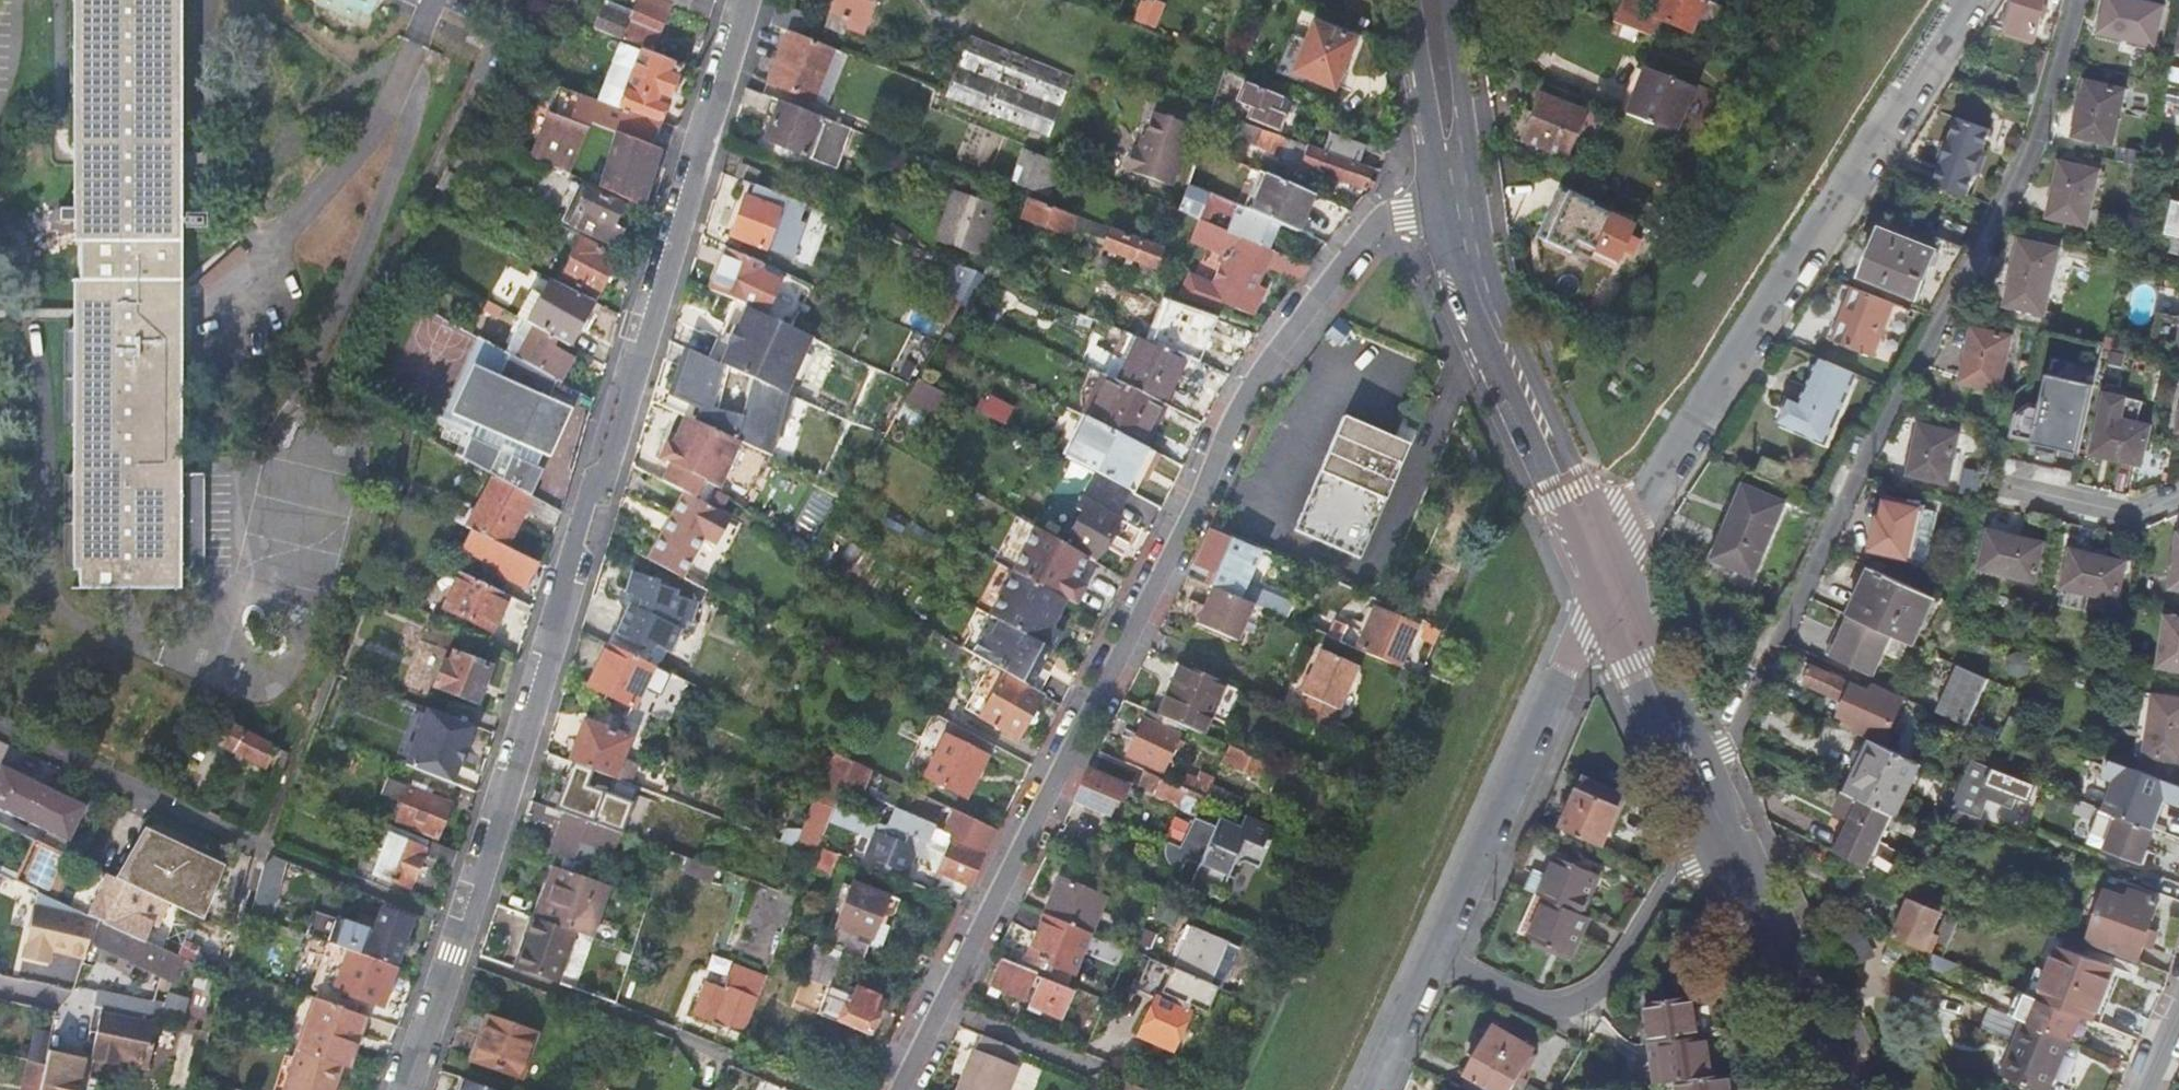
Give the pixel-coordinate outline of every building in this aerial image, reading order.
[(69,167),(70,212),(70,239),(76,239),(76,277),(69,277),(69,315),(69,568),(76,568),(76,588),(180,587),(180,454),(179,0),(69,0),(69,167)] [(538,7),(568,19),(576,0),(541,0),(538,7)] [(651,51),(671,3),(663,0),(637,0),(631,16),(602,5),(593,28),(651,51)] [(671,3),(689,10),(693,0),(663,0),(671,3)] [(826,26),(844,34),(847,27),(863,33),(875,0),(835,0),(826,26)] [(966,0),(941,0),(940,3),(963,11),(966,0)] [(1650,37),(1658,19),(1691,32),(1694,24),(1711,30),(1721,6),(1707,0),(1651,0),(1651,1),(1661,5),(1655,18),(1636,10),(1640,0),(1623,0),(1622,3),(1615,24),(1650,37)] [(2017,17),(2007,14),(2004,23),(2014,26),(2013,32),(2039,39),(2049,0),(2021,0),(2017,17)] [(2166,7),(2135,0),(2109,0),(2101,35),(2157,47),(2166,7)] [(780,3),(772,24),(788,30),(805,37),(813,17),(780,3)] [(1352,40),(1312,23),(1292,72),(1332,89),(1352,40)] [(805,37),(788,30),(769,81),(814,99),(834,48),(805,37)] [(1074,76),(970,36),(946,98),(1050,138),(1074,76)] [(619,42),(598,100),(660,121),(680,65),(619,42)] [(834,48),(814,99),(827,104),(847,53),(834,48)] [(2039,50),(2032,74),(2040,77),(2047,52),(2039,50)] [(1623,114),(1651,125),(1653,120),(1675,128),(1691,90),(1641,69),(1623,114)] [(1283,98),(1244,83),(1237,101),(1252,107),(1248,119),(1279,131),(1286,114),(1278,112),(1283,98)] [(2128,91),(2088,83),(2075,138),(2115,147),(2128,91)] [(558,86),(532,156),(570,174),(591,123),(616,133),(653,147),(660,121),(598,100),(558,86)] [(852,129),(746,89),(741,105),(774,117),(765,141),(836,169),(852,129)] [(1563,112),(1566,105),(1541,95),(1538,102),(1563,112)] [(1583,112),(1566,105),(1563,112),(1538,102),(1533,114),(1522,141),(1565,158),(1583,112)] [(1510,135),(1522,141),(1533,114),(1521,109),(1510,135)] [(1194,125),(1156,112),(1142,151),(1133,148),(1125,171),(1172,186),(1194,125)] [(1994,131),(1961,119),(1953,139),(1945,160),(1936,185),(1967,196),(1988,157),(1985,151),(1994,131)] [(1285,151),(1289,140),(1264,131),(1258,145),(1268,149),(1269,145),(1285,151)] [(625,199),(641,207),(659,149),(653,147),(616,133),(603,175),(594,172),(589,183),(625,199)] [(1363,147),(1331,136),(1327,150),(1358,162),(1363,147)] [(1945,160),(1953,139),(1948,141),(1941,158),(1945,160)] [(1300,167),(1366,190),(1373,171),(1289,140),(1285,151),(1284,156),(1301,163),(1300,167)] [(2074,150),(2065,148),(2062,163),(2070,165),(2074,150)] [(2143,164),(2146,152),(2129,148),(2126,161),(2143,164)] [(912,156),(895,150),(889,168),(906,174),(912,156)] [(1027,168),(1019,186),(1047,197),(1060,165),(1024,150),(1019,165),(1027,168)] [(1941,158),(1932,183),(1936,185),(1945,160),(1941,158)] [(762,171),(742,162),(736,174),(756,183),(762,171)] [(2070,165),(2062,163),(2049,219),(2088,228),(2102,172),(2070,165)] [(1012,183),(1019,186),(1027,168),(1019,165),(1012,183)] [(1312,193),(1266,174),(1250,211),(1269,219),(1279,223),(1295,230),(1312,193)] [(613,225),(625,199),(589,183),(582,179),(563,222),(615,246),(623,230),(613,225)] [(784,195),(743,179),(724,231),(765,247),(784,195)] [(1186,185),(1179,207),(1178,211),(1207,223),(1213,210),(1233,218),(1227,232),(1244,239),(1281,255),(1283,250),(1270,244),(1261,239),(1269,219),(1250,211),(1186,185)] [(955,190),(944,222),(989,237),(1000,207),(955,190)] [(1022,217),(1069,234),(1075,216),(1029,198),(1022,217)] [(2178,201),(2171,234),(2178,236),(2178,201)] [(1110,227),(1076,214),(1075,216),(1069,234),(1103,248),(1110,227)] [(1592,258),(1594,253),(1616,263),(1623,250),(1634,255),(1640,242),(1629,237),(1634,225),(1612,215),(1607,226),(1593,219),(1587,230),(1576,226),(1566,247),(1592,258)] [(209,217),(187,217),(187,232),(208,232),(209,217)] [(1279,223),(1269,219),(1261,239),(1270,244),(1279,223)] [(1281,255),(1244,239),(1227,232),(1199,220),(1191,240),(1226,255),(1214,283),(1190,273),(1181,296),(1219,309),(1223,300),(1253,314),(1265,289),(1255,286),(1266,263),(1268,265),(1270,268),(1298,279),(1302,274),(1308,267),(1281,255)] [(989,237),(944,222),(937,240),(982,256),(989,237)] [(1157,271),(1165,248),(1110,227),(1103,248),(1102,250),(1157,271)] [(1967,249),(1940,239),(1935,251),(1884,232),(1865,279),(1916,299),(1912,310),(1931,317),(1967,249)] [(614,256),(578,239),(559,278),(595,296),(614,256)] [(2061,248),(2021,240),(2006,307),(2047,315),(2061,248)] [(762,262),(752,258),(727,248),(712,289),(748,302),(762,262)] [(1529,252),(1519,276),(1551,290),(1556,281),(1587,296),(1597,277),(1564,261),(1563,264),(1529,252)] [(551,336),(568,346),(594,301),(551,279),(542,296),(532,291),(517,317),(522,320),(551,336)] [(1896,303),(1854,287),(1833,342),(1874,357),(1896,303)] [(502,308),(488,301),(483,310),(497,317),(502,308)] [(1200,362),(1219,319),(1171,302),(1152,342),(1189,358),(1200,362)] [(813,336),(745,305),(736,325),(720,362),(731,367),(754,378),(787,393),(813,336)] [(2159,313),(2152,345),(2178,351),(2178,318),(2159,313)] [(555,379),(559,381),(569,362),(545,348),(551,336),(522,320),(515,332),(524,340),(519,349),(510,340),(505,351),(555,379)] [(2000,393),(2013,337),(1974,328),(1961,385),(2000,393)] [(515,332),(510,340),(519,349),(524,340),(515,332)] [(2113,348),(2126,351),(2130,335),(2117,332),(2113,348)] [(1172,390),(1189,358),(1152,342),(1139,337),(1115,380),(1163,402),(1169,389),(1172,390)] [(461,458),(493,476),(524,493),(544,456),(550,459),(577,412),(546,395),(555,379),(505,351),(492,344),(455,414),(485,430),(478,442),(472,439),(461,458)] [(2126,351),(2113,348),(2110,364),(2123,367),(2126,351)] [(720,362),(693,350),(687,365),(676,391),(702,403),(697,420),(741,441),(772,455),(791,395),(787,393),(754,378),(742,415),(719,408),(731,367),(720,362)] [(2080,454),(2099,367),(2055,357),(2044,405),(2034,403),(2019,414),(2011,440),(2038,446),(2036,453),(2060,457),(2061,450),(2080,454)] [(1855,373),(1822,359),(1802,404),(1791,399),(1781,423),(1826,442),(1855,373)] [(1143,446),(1165,403),(1163,402),(1115,380),(1104,374),(1083,416),(1086,417),(1143,446)] [(932,411),(942,390),(918,378),(908,400),(932,411)] [(990,396),(981,413),(1001,424),(1011,407),(990,396)] [(2139,425),(2144,404),(2106,396),(2093,456),(2143,467),(2152,428),(2139,425)] [(1413,443),(1346,414),(1294,531),(1360,561),(1413,443)] [(685,493),(696,498),(705,480),(719,488),(741,441),(697,420),(685,415),(670,441),(662,459),(669,463),(662,480),(685,493)] [(1133,493),(1155,452),(1143,446),(1086,417),(1065,458),(1133,493)] [(1949,486),(1961,435),(1921,426),(1909,477),(1949,486)] [(659,457),(662,459),(670,441),(667,440),(659,457)] [(1762,474),(1761,477),(1786,488),(1793,471),(1768,461),(1762,474)] [(493,476),(466,527),(475,532),(505,546),(531,497),(524,493),(493,476)] [(1747,486),(1716,560),(1756,577),(1787,505),(1747,486)] [(647,559),(682,577),(704,536),(718,543),(732,518),(696,498),(685,493),(647,559)] [(1924,507),(1885,499),(1873,554),(1912,563),(1924,507)] [(1119,520),(1089,503),(1067,543),(1097,560),(1105,545),(1128,558),(1133,547),(1112,534),(1119,520)] [(1020,519),(1002,549),(1016,557),(1034,527),(1020,519)] [(1089,557),(1037,528),(1014,572),(1067,601),(1077,606),(1087,586),(1077,582),(1089,557)] [(1248,545),(1212,529),(1197,564),(1215,572),(1209,585),(1212,587),(1236,597),(1249,569),(1239,564),(1248,545)] [(523,587),(536,562),(505,546),(475,532),(465,551),(505,571),(502,577),(523,587)] [(2037,585),(2045,545),(1990,532),(1981,572),(2037,585)] [(2120,604),(2128,564),(2072,551),(2063,591),(2120,604)] [(1937,598),(1874,569),(1853,617),(1909,643),(1915,646),(1937,598)] [(609,643),(648,662),(657,645),(671,652),(682,629),(676,625),(679,617),(691,621),(698,601),(677,594),(678,589),(659,584),(660,579),(633,571),(627,590),(633,592),(634,598),(643,601),(641,607),(632,603),(630,608),(609,643)] [(508,596),(460,572),(443,609),(490,631),(508,596)] [(1014,572),(989,616),(1048,647),(1053,650),(1054,650),(1062,633),(1053,628),(1059,616),(1067,601),(1014,572)] [(1236,597),(1212,587),(1196,623),(1235,641),(1251,605),(1236,597)] [(1247,602),(1282,617),(1288,602),(1254,587),(1247,602)] [(633,592),(627,590),(622,593),(622,605),(630,608),(632,603),(641,607),(643,601),(634,598),(633,592)] [(978,610),(959,646),(969,652),(989,616),(978,610)] [(1357,650),(1397,667),(1399,663),(1413,630),(1414,628),(1374,610),(1362,638),(1357,650)] [(989,616),(969,652),(997,668),(1043,694),(1053,675),(1043,669),(1038,667),(1048,647),(989,616)] [(1069,622),(1059,616),(1053,628),(1062,633),(1069,622)] [(1909,643),(1853,617),(1846,632),(1839,629),(1827,654),(1872,675),(1884,652),(1901,660),(1909,643)] [(2168,618),(2159,669),(2178,672),(2178,619),(2168,618)] [(1333,625),(1327,637),(1357,650),(1362,638),(1333,625)] [(630,720),(645,727),(650,714),(647,711),(663,679),(667,681),(671,673),(648,662),(609,643),(589,685),(633,706),(626,718),(630,720)] [(1053,650),(1048,647),(1038,667),(1043,669),(1053,650)] [(1307,707),(1303,716),(1329,727),(1357,665),(1320,649),(1301,692),(1311,697),(1307,707)] [(448,663),(443,662),(434,685),(475,702),(489,667),(452,652),(448,663)] [(1899,707),(1830,673),(1829,675),(1801,662),(1793,679),(1822,692),(1829,695),(1844,702),(1838,716),(1855,723),(1851,732),(1875,743),(1882,746),(1899,707)] [(1225,682),(1181,663),(1158,715),(1184,726),(1204,734),(1211,716),(1225,682)] [(1989,680),(1960,666),(1939,712),(1968,726),(1989,680)] [(1043,694),(997,668),(994,673),(1001,677),(979,715),(1019,738),(1043,694)] [(1241,689),(1225,682),(1211,716),(1226,722),(1241,689)] [(1829,695),(1822,692),(1819,698),(1827,700),(1829,695)] [(2150,728),(2155,696),(2147,695),(2141,727),(2150,728)] [(2155,696),(2150,728),(2141,727),(2137,757),(2154,760),(2151,776),(2178,787),(2178,700),(2155,696)] [(448,699),(443,714),(471,725),(476,710),(448,699)] [(1399,714),(1388,709),(1383,720),(1393,725),(1399,714)] [(1184,726),(1158,715),(1148,711),(1128,755),(1162,770),(1170,753),(1178,737),(1184,726)] [(276,749),(227,722),(210,714),(201,735),(266,768),(276,749)] [(568,762),(624,782),(645,727),(630,720),(624,735),(584,720),(568,762)] [(994,744),(953,722),(925,777),(967,798),(994,744)] [(468,734),(448,726),(434,767),(454,775),(468,734)] [(1178,737),(1170,753),(1178,756),(1185,741),(1178,737)] [(1220,763),(1222,761),(1229,745),(1222,742),(1214,760),(1220,763)] [(1882,746),(1875,743),(1851,794),(1899,817),(1924,765),(1882,746)] [(1255,776),(1263,759),(1229,745),(1222,761),(1255,776)] [(1142,771),(1098,753),(1094,762),(1090,771),(1128,787),(1130,782),(1136,785),(1142,771)] [(836,754),(817,801),(835,809),(836,806),(854,762),(836,754)] [(2004,774),(2008,763),(1992,757),(1989,768),(2004,774)] [(2134,770),(2151,776),(2154,760),(2137,757),(2134,770)] [(1182,772),(1176,786),(1204,797),(1220,763),(1214,760),(1209,758),(1199,779),(1182,772)] [(854,762),(836,806),(855,814),(860,801),(869,770),(854,762)] [(2120,818),(2142,827),(2152,798),(2160,800),(2165,802),(2174,796),(2178,795),(2178,794),(2178,787),(2151,776),(2134,770),(2113,762),(2105,779),(2115,783),(2103,812),(2120,818)] [(2031,804),(2038,787),(2004,774),(1989,768),(1973,763),(1966,777),(1998,792),(1994,802),(2013,810),(2017,800),(2031,804)] [(70,842),(87,806),(0,765),(0,766),(0,809),(47,832),(70,842)] [(613,784),(577,768),(562,809),(582,816),(586,804),(600,809),(606,794),(609,795),(613,784)] [(1128,787),(1090,771),(1075,804),(1107,818),(1128,787)] [(1176,786),(1142,771),(1136,785),(1176,805),(1185,811),(1181,820),(1191,824),(1204,797),(1176,786)] [(1585,779),(1580,791),(1620,807),(1625,795),(1585,779)] [(396,803),(401,787),(387,782),(381,797),(396,803)] [(408,790),(401,787),(396,803),(403,805),(396,823),(436,838),(449,805),(421,795),(423,789),(411,784),(408,790)] [(1949,814),(1958,818),(1971,791),(1961,787),(1949,814)] [(1580,791),(1563,831),(1603,848),(1620,807),(1580,791)] [(2177,806),(2178,795),(2174,796),(2165,802),(2177,806)] [(1853,822),(1838,855),(1895,881),(1906,857),(1889,850),(1885,858),(1876,854),(1893,818),(1845,796),(1837,814),(1853,822)] [(1259,868),(1277,828),(1235,810),(1204,797),(1191,824),(1180,848),(1168,843),(1166,856),(1172,866),(1183,872),(1189,859),(1201,864),(1196,878),(1205,882),(1204,887),(1222,895),(1237,859),(1259,868)] [(2142,827),(2149,829),(2160,800),(2152,798),(2142,827)] [(620,837),(621,832),(531,800),(527,814),(553,823),(556,816),(560,818),(549,848),(573,857),(581,836),(599,843),(615,849),(620,837)] [(798,847),(817,854),(820,846),(830,821),(835,809),(817,801),(798,847)] [(942,876),(970,887),(970,885),(986,850),(996,831),(939,803),(929,829),(911,821),(906,834),(927,843),(931,860),(933,872),(942,876)] [(835,809),(830,821),(870,838),(863,856),(903,872),(911,853),(931,860),(927,843),(906,834),(855,814),(836,806),(835,809)] [(1946,820),(1955,824),(1958,818),(1949,814),(1946,820)] [(1913,825),(1898,818),(1893,828),(1908,835),(1913,825)] [(2143,865),(2155,831),(2149,829),(2142,827),(2120,818),(2107,852),(2143,865)] [(421,857),(450,869),(455,853),(375,824),(366,848),(381,853),(372,876),(408,890),(421,857)] [(47,832),(42,844),(64,854),(70,842),(47,832)] [(1342,840),(1327,834),(1323,845),(1337,851),(1342,840)] [(167,903),(202,919),(226,869),(154,835),(130,885),(167,903)] [(596,854),(599,843),(581,836),(573,857),(584,861),(596,854)] [(1103,852),(1116,846),(1112,838),(1099,844),(1103,852)] [(1095,874),(1137,892),(1116,846),(1103,852),(1099,844),(1085,850),(1095,874)] [(837,855),(822,849),(814,871),(828,877),(837,855)] [(267,854),(250,917),(272,924),(287,862),(267,854)] [(1557,861),(1549,878),(1548,881),(1541,897),(1547,900),(1583,916),(1599,879),(1557,861)] [(575,931),(593,937),(610,885),(557,866),(539,919),(575,931)] [(1534,872),(1526,891),(1530,893),(1537,877),(1548,881),(1549,878),(1534,872)] [(105,923),(144,942),(152,925),(156,927),(167,903),(130,885),(107,875),(88,915),(105,923)] [(936,891),(964,902),(967,895),(970,887),(942,876),(936,891)] [(1537,877),(1530,893),(1541,897),(1548,881),(1537,877)] [(1227,897),(1222,895),(1204,887),(1205,882),(1196,878),(1192,888),(1225,902),(1227,897)] [(1060,880),(1045,915),(1090,934),(1105,898),(1060,880)] [(843,954),(863,962),(868,947),(882,946),(890,926),(884,924),(898,906),(895,899),(854,883),(828,948),(843,954)] [(88,915),(35,890),(20,957),(47,962),(50,949),(88,957),(95,943),(105,923),(88,915)] [(2084,944),(2133,962),(2139,945),(2145,930),(2156,901),(2129,892),(2125,900),(2104,893),(2084,944)] [(1572,958),(1589,918),(1583,916),(1547,900),(1530,940),(1572,958)] [(1943,959),(1959,922),(1911,902),(1896,939),(1918,948),(1943,959)] [(330,944),(348,950),(395,967),(411,920),(381,909),(372,933),(337,920),(330,944)] [(1090,934),(1045,915),(1042,923),(1028,956),(1073,974),(1090,934)] [(519,969),(559,983),(575,931),(539,919),(535,917),(528,937),(531,938),(519,969)] [(179,983),(189,963),(144,942),(105,923),(95,943),(179,983)] [(1847,923),(1827,930),(1844,967),(1863,961),(1847,923)] [(1180,940),(1185,942),(1191,928),(1186,926),(1180,940)] [(1185,942),(1174,968),(1207,982),(1215,963),(1224,942),(1191,928),(1185,942)] [(2145,930),(2139,945),(2147,949),(2153,933),(2145,930)] [(514,968),(519,969),(531,938),(528,937),(526,936),(514,968)] [(816,944),(806,940),(797,960),(808,965),(816,944)] [(1224,942),(1215,963),(1229,968),(1238,947),(1224,942)] [(843,954),(828,948),(816,944),(808,965),(804,976),(833,986),(819,1014),(871,1035),(878,1017),(874,1015),(880,999),(833,980),(843,954)] [(1343,946),(1338,953),(1340,956),(1347,958),(1350,950),(1343,946)] [(2089,1021),(2097,1025),(2120,974),(2058,947),(2047,973),(2036,999),(2089,1021)] [(1943,959),(1918,948),(1912,960),(1937,971),(1943,959)] [(318,984),(314,997),(347,1009),(352,996),(381,1007),(395,967),(348,950),(334,990),(318,984)] [(1037,974),(995,957),(992,963),(998,966),(990,986),(1026,1000),(1037,974)] [(1174,968),(1150,958),(1140,981),(1136,990),(1154,997),(1138,1034),(1171,1049),(1188,1011),(1186,1010),(1190,1001),(1205,1008),(1215,986),(1174,968)] [(695,1014),(745,1035),(768,977),(737,965),(725,990),(707,983),(695,1014)] [(2025,994),(2036,999),(2047,973),(2036,968),(2025,994)] [(1064,1019),(1076,990),(1042,976),(1031,1004),(1064,1019)] [(1130,987),(1136,990),(1140,981),(1134,979),(1130,987)] [(84,1004),(102,1009),(135,1016),(139,997),(88,986),(84,1004)] [(1258,1003),(1261,996),(1261,995),(1246,989),(1243,996),(1258,1003)] [(2070,1041),(2079,1045),(2089,1021),(2036,999),(2025,994),(2017,991),(2007,1014),(2024,1022),(2070,1041)] [(1664,1042),(1700,1039),(1694,996),(1649,1003),(1654,1044),(1664,1042)] [(314,997),(295,1052),(341,1067),(348,1069),(366,1015),(347,1009),(314,997)] [(28,1004),(0,998),(0,1016),(24,1021),(28,1004)] [(1640,1003),(1645,1045),(1654,1044),(1649,1003),(1640,1003)] [(2007,1014),(1989,1007),(1981,1029),(2015,1044),(2024,1022),(2007,1014)] [(149,1069),(158,1021),(135,1016),(102,1009),(94,1053),(96,1054),(95,1060),(118,1065),(120,1059),(131,1061),(131,1065),(149,1069)] [(537,1033),(491,1017),(483,1043),(475,1060),(522,1076),(537,1033)] [(2015,1044),(2014,1046),(2020,1048),(2006,1080),(2031,1089),(2049,1089),(2070,1041),(2024,1022),(2015,1044)] [(1461,1087),(1467,1089),(1512,1089),(1515,1085),(1533,1056),(1536,1050),(1497,1027),(1485,1046),(1478,1057),(1461,1087)] [(36,1028),(29,1061),(46,1064),(49,1049),(52,1031),(36,1028)] [(990,1038),(983,1053),(978,1051),(962,1089),(1014,1089),(1023,1069),(1017,1067),(1024,1052),(990,1038)] [(1714,1076),(1708,1038),(1700,1039),(1664,1042),(1666,1062),(1656,1063),(1658,1085),(1679,1082),(1714,1076)] [(1470,1052),(1478,1057),(1485,1046),(1477,1040),(1470,1052)] [(1666,1062),(1664,1042),(1654,1044),(1656,1063),(1666,1062)] [(81,1086),(75,1084),(81,1055),(49,1049),(46,1064),(41,1087),(41,1089),(80,1089),(81,1086)] [(341,1067),(295,1052),(293,1060),(283,1089),(334,1089),(341,1067)] [(1515,1085),(1522,1089),(1537,1058),(1533,1056),(1515,1085)] [(293,1060),(284,1058),(274,1089),(283,1089),(293,1060)] [(41,1087),(46,1064),(29,1061),(24,1084),(41,1087)] [(1714,1076),(1679,1082),(1680,1089),(1731,1089),(1729,1074),(1714,1076)] [(468,1081),(464,1089),(494,1089),(468,1081)]
